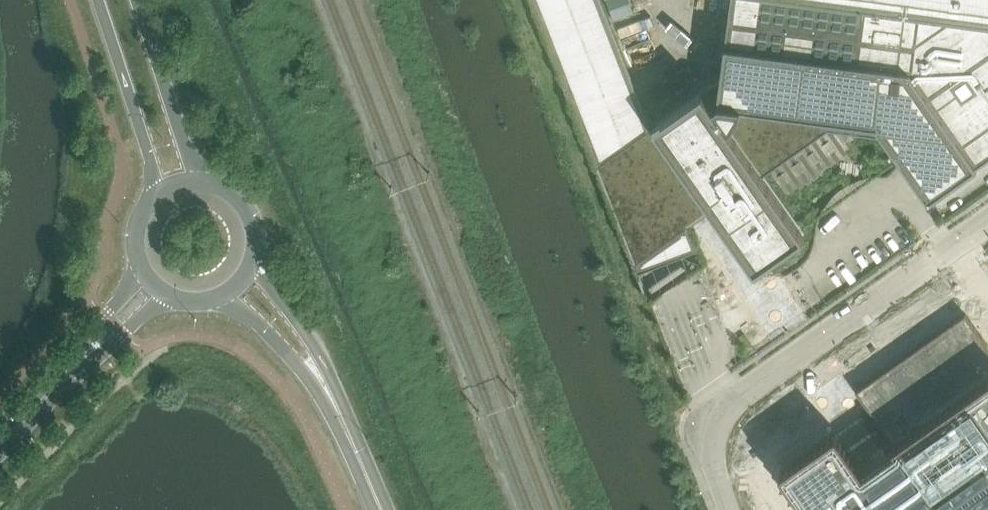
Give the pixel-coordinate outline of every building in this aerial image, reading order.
[(637,270),(638,270),(649,299),(704,260),(690,223),(702,215),(714,206),(755,266),(804,232),(763,173),(828,127),(886,135),(929,197),(987,156),(987,0),(731,0),(721,84),(711,84),(652,125),(603,0),(533,0),(637,270)] [(777,473),(803,509),(987,509),(987,353),(962,316),(853,393),(892,449),(877,460),(860,472),(833,433),(777,473)]
